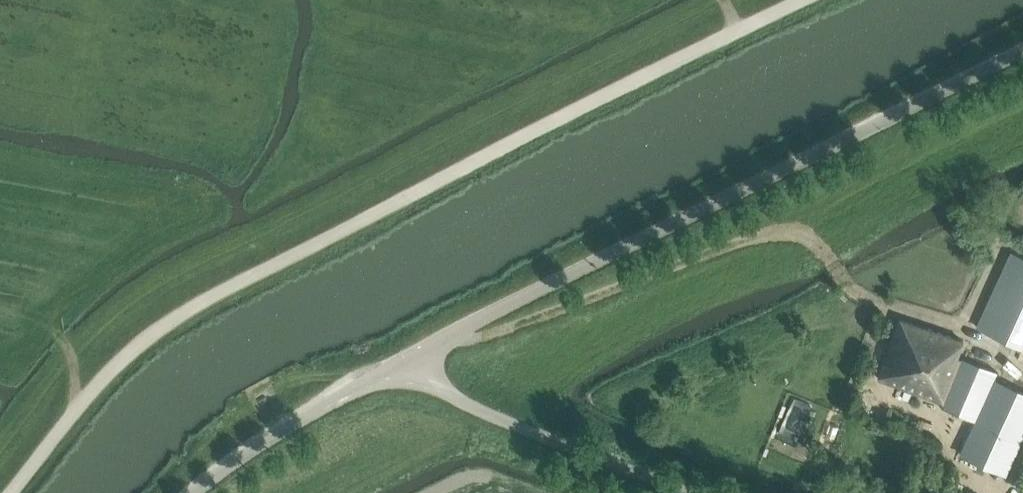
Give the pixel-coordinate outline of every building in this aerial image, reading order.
[(1022,347),(1022,259),(1010,254),(977,327),(1022,347)] [(878,384),(894,390),(896,384),(944,401),(942,408),(975,420),(961,455),(1006,476),(1022,438),(1022,392),(996,380),(998,373),(959,358),(956,357),(962,340),(900,318),(879,378),(880,378),(878,384)]
